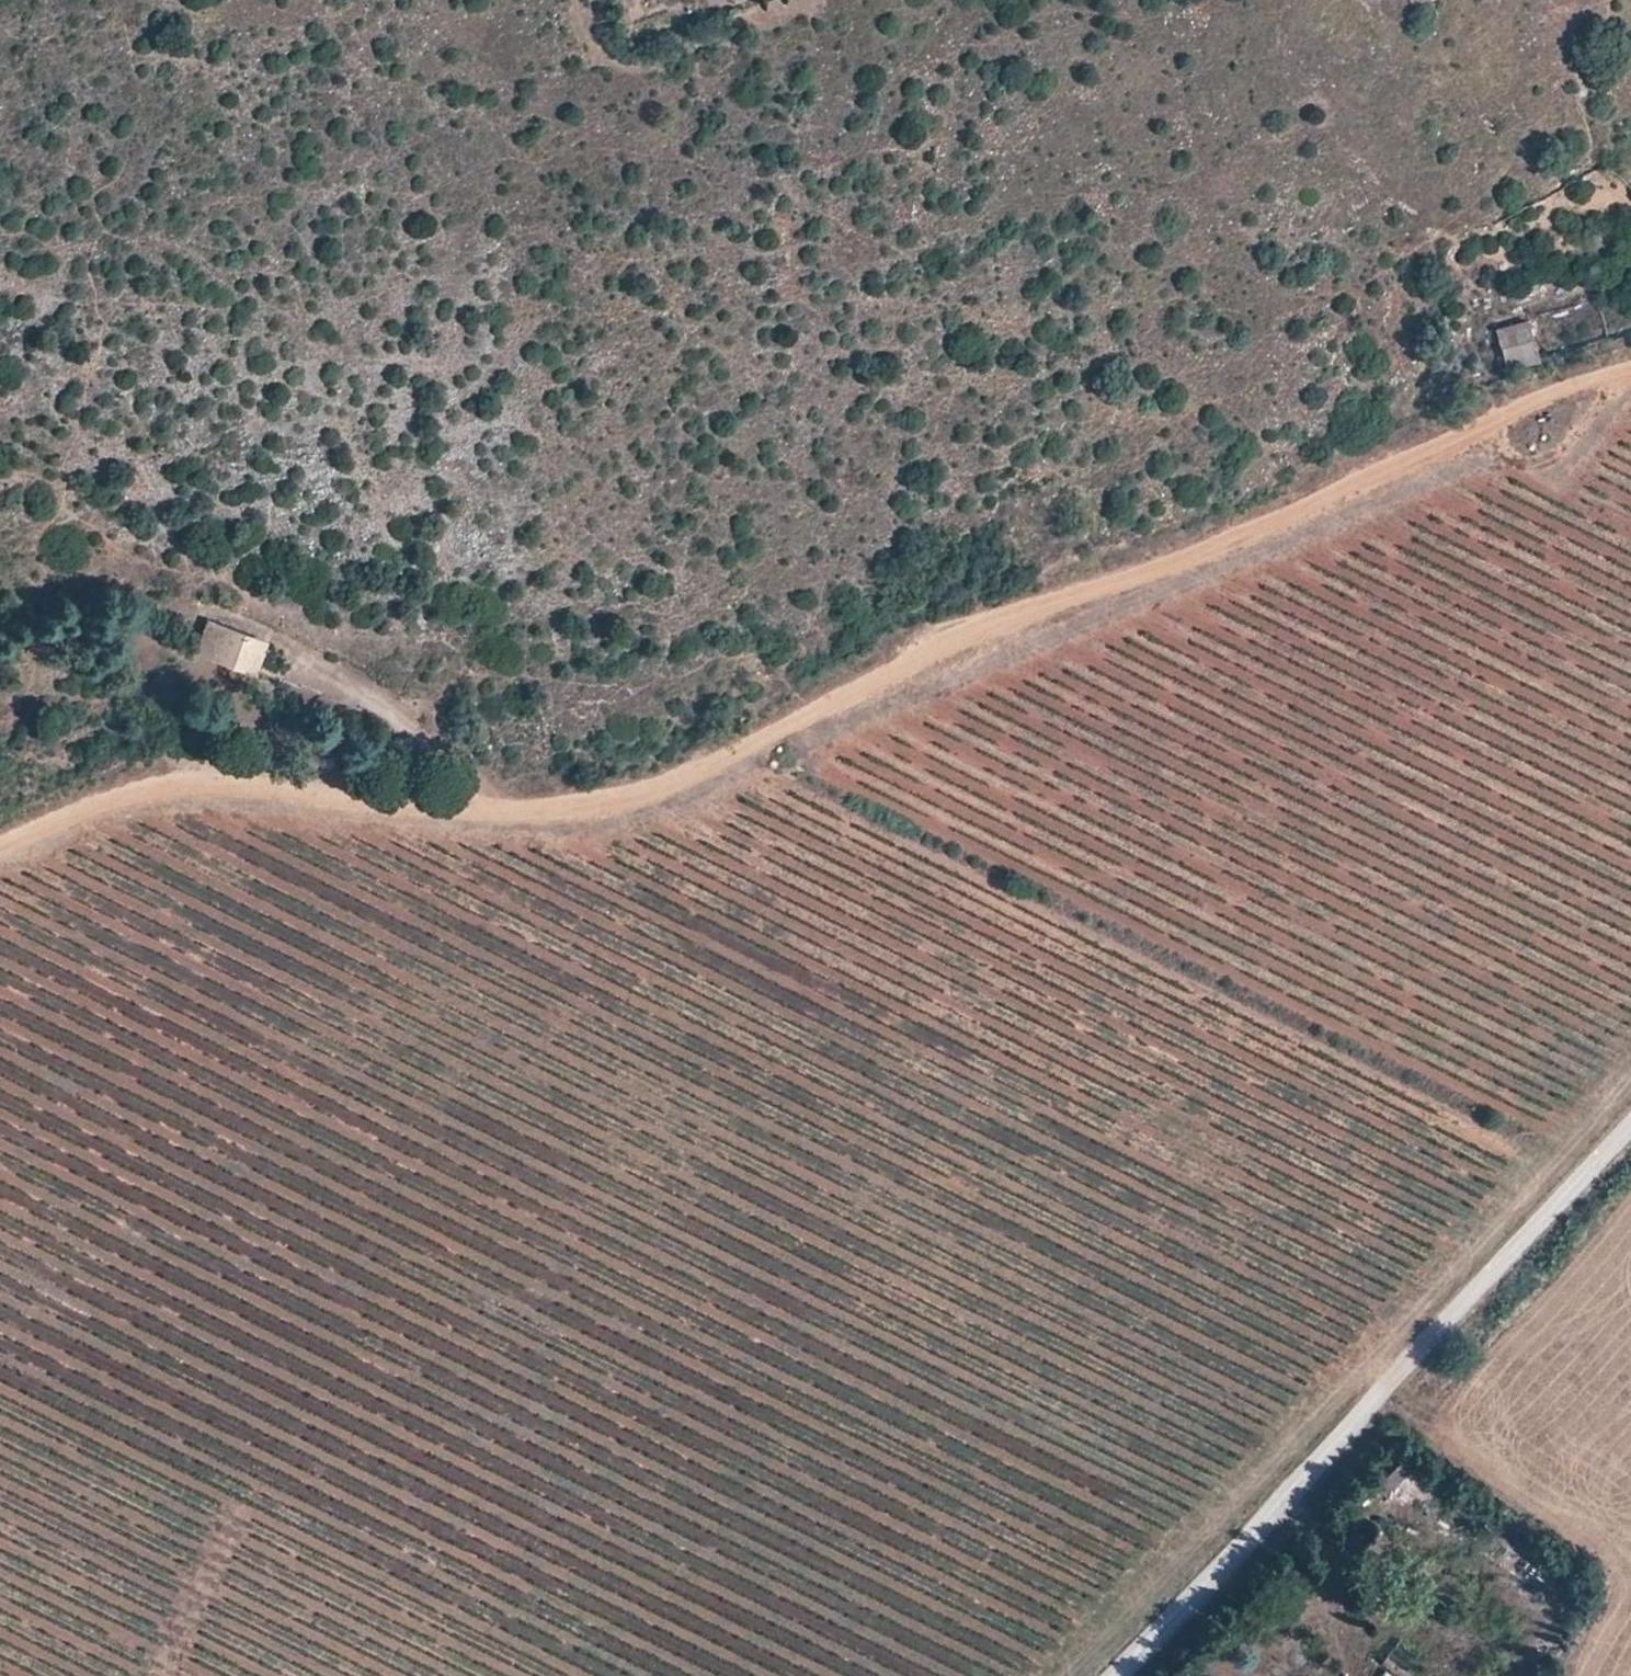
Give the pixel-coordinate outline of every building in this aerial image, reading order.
[(1532,320),(1498,330),(1509,369),(1544,359),(1532,320)] [(206,655),(257,673),(268,639),(219,619),(215,625),(206,621),(196,647),(206,651),(206,655)]
